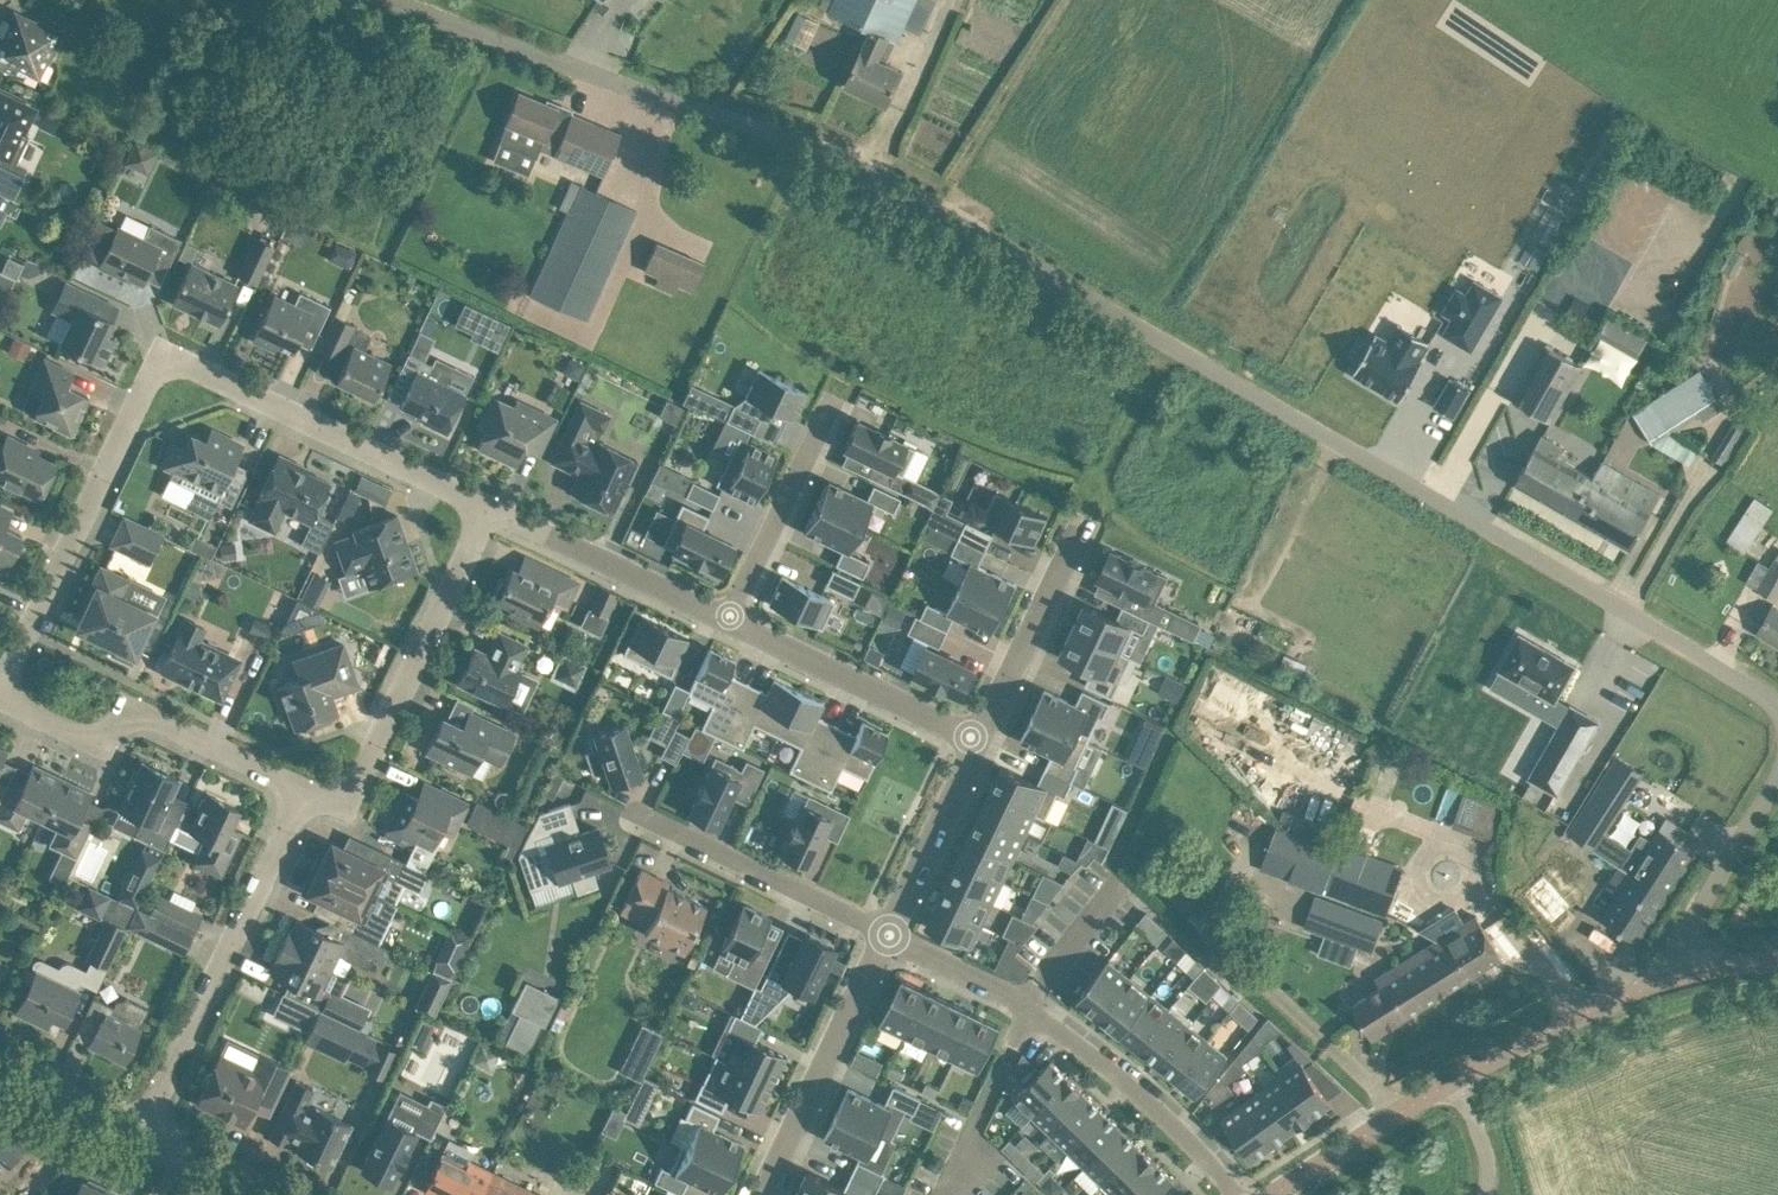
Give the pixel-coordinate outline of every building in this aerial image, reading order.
[(822,4),(872,28),(846,83),(887,103),(903,70),(886,62),(904,24),(920,32),(935,0),(824,0),(822,4)] [(2,18),(0,23),(0,68),(15,75),(16,73),(25,77),(26,74),(39,80),(62,31),(37,19),(15,8),(9,21),(2,18)] [(789,39),(812,46),(820,18),(798,11),(789,39)] [(35,109),(0,92),(0,192),(4,194),(13,198),(14,196),(12,195),(25,167),(16,162),(28,136),(23,133),(35,109)] [(535,158),(539,148),(603,175),(620,134),(571,113),(568,121),(553,114),(555,108),(518,93),(506,122),(507,122),(498,142),(520,151),(535,158)] [(47,110),(41,121),(55,127),(60,116),(47,110)] [(147,174),(159,151),(136,140),(125,163),(147,174)] [(586,320),(637,210),(581,184),(530,295),(586,320)] [(1548,204),(1534,234),(1549,241),(1563,211),(1548,204)] [(98,265),(115,273),(116,271),(142,284),(155,257),(169,263),(181,239),(150,224),(143,238),(117,225),(98,265)] [(256,283),(274,245),(256,237),(238,274),(256,283)] [(327,257),(348,267),(356,250),(335,241),(327,257)] [(644,270),(658,276),(654,285),(673,294),(678,283),(693,289),(704,263),(656,242),(644,269),(644,270)] [(1732,247),(1720,268),(1733,275),(1745,254),(1732,247)] [(26,257),(20,272),(28,276),(38,272),(42,264),(26,257)] [(172,301),(219,323),(237,284),(191,262),(172,301)] [(1448,325),(1443,333),(1471,349),(1502,296),(1475,279),(1467,293),(1457,287),(1443,311),(1453,316),(1450,321),(1448,325)] [(103,363),(115,338),(106,334),(119,307),(66,281),(52,310),(71,319),(60,343),(103,363)] [(276,343),(292,350),(304,325),(318,332),(318,331),(330,306),(300,291),(294,303),(291,309),(272,300),(253,339),(274,349),(276,343)] [(354,324),(344,319),(352,303),(343,299),(318,349),(338,359),(338,358),(345,361),(336,379),(374,397),(390,362),(352,344),(352,345),(346,342),(354,324)] [(497,350),(508,327),(463,305),(454,324),(472,332),(470,338),(497,350)] [(1376,333),(1353,372),(1401,400),(1424,360),(1420,358),(1430,341),(1399,323),(1389,340),(1376,333)] [(14,336),(7,350),(24,358),(31,344),(14,336)] [(1551,420),(1583,365),(1546,344),(1514,399),(1551,420)] [(408,353),(388,394),(401,400),(400,404),(424,416),(422,420),(447,431),(474,374),(435,356),(431,364),(408,353)] [(74,371),(44,357),(29,388),(43,395),(34,414),(70,432),(88,395),(67,386),(74,371)] [(793,419),(806,391),(759,369),(745,396),(793,419)] [(1633,412),(1652,442),(1669,431),(1666,427),(1695,409),(1701,419),(1723,405),(1700,369),(1633,412)] [(1451,377),(1435,404),(1454,415),(1470,389),(1451,377)] [(486,429),(478,446),(517,465),(525,448),(538,454),(556,418),(516,399),(513,405),(493,395),(478,425),(486,429)] [(666,398),(658,415),(675,423),(683,406),(680,405),(666,398)] [(552,460),(579,473),(570,490),(612,510),(617,501),(621,501),(624,494),(622,490),(637,459),(596,440),(601,429),(603,429),(610,415),(580,400),(552,460)] [(726,419),(753,432),(760,418),(733,405),(726,419)] [(844,447),(873,461),(866,475),(934,508),(941,492),(902,473),(915,448),(857,420),(844,447)] [(1734,424),(1713,457),(1725,464),(1746,431),(1734,424)] [(208,517),(216,499),(231,506),(249,469),(234,461),(242,444),(211,430),(206,441),(198,438),(188,442),(185,447),(172,441),(161,464),(175,470),(172,477),(171,476),(170,478),(198,491),(191,505),(208,514),(207,516),(208,517)] [(56,463),(26,449),(28,445),(7,435),(0,449),(0,479),(7,482),(7,488),(16,492),(20,489),(39,498),(56,463)] [(1622,472),(1603,461),(1602,461),(1593,477),(1557,456),(1563,446),(1543,435),(1537,445),(1536,445),(1515,482),(1629,548),(1651,510),(1612,488),(1622,472)] [(739,436),(716,483),(754,502),(777,454),(739,436)] [(307,471),(309,468),(278,453),(258,497),(259,497),(249,519),(274,531),(284,510),(311,522),(317,510),(330,482),(308,471),(307,471)] [(382,511),(394,484),(362,470),(350,498),(382,511)] [(652,479),(645,492),(659,499),(666,485),(652,479)] [(712,508),(719,493),(692,480),(685,495),(712,508)] [(860,527),(872,502),(893,512),(900,497),(873,484),(866,498),(828,480),(815,505),(860,527)] [(1035,544),(1048,516),(996,491),(982,518),(1035,544)] [(1755,496),(1726,540),(1744,552),(1774,508),(1755,496)] [(733,544),(702,530),(709,515),(682,503),(662,544),(689,556),(689,557),(703,564),(704,563),(720,571),(733,544)] [(9,529),(17,512),(2,505),(0,504),(0,568),(5,570),(21,535),(9,529)] [(803,531),(842,549),(835,563),(862,576),(869,562),(848,552),(860,527),(815,505),(803,531)] [(354,533),(335,540),(346,574),(340,576),(346,593),(372,585),(416,569),(397,514),(353,530),(354,533)] [(164,534),(124,515),(123,517),(133,522),(121,548),(111,543),(110,544),(150,563),(164,534)] [(986,551),(994,534),(967,521),(959,538),(986,551)] [(208,556),(213,545),(198,538),(199,536),(197,535),(191,548),(208,556)] [(959,538),(952,552),(971,561),(959,586),(1004,608),(1016,583),(979,565),(986,551),(959,538)] [(235,541),(219,543),(222,559),(237,557),(235,541)] [(1123,605),(1150,618),(1159,622),(1166,607),(1155,601),(1167,576),(1142,564),(1143,564),(1128,557),(1112,549),(1108,556),(1105,554),(1098,568),(1102,570),(1098,576),(1115,584),(1128,591),(1122,604),(1123,605)] [(1776,599),(1777,596),(1777,560),(1774,558),(1757,588),(1776,599)] [(121,596),(129,579),(100,565),(91,583),(96,585),(75,629),(114,647),(115,655),(128,661),(135,657),(156,613),(121,596)] [(568,604),(579,581),(547,566),(546,567),(549,568),(542,583),(512,569),(506,583),(501,581),(494,595),(499,597),(497,600),(511,606),(509,611),(538,625),(552,596),(568,604)] [(331,577),(313,569),(302,595),(319,603),(331,577)] [(859,582),(832,569),(825,584),(852,597),(859,582)] [(782,575),(769,603),(821,628),(835,600),(782,575)] [(617,593),(601,585),(590,608),(606,616),(617,593)] [(921,617),(948,630),(955,616),(992,633),(1004,608),(959,586),(947,611),(928,602),(921,616),(921,617)] [(298,596),(283,624),(292,628),(322,619),(326,610),(298,596)] [(891,603),(883,619),(895,624),(903,609),(891,603)] [(1123,605),(1117,618),(1085,603),(1073,629),(1131,657),(1132,656),(1123,652),(1134,628),(1143,632),(1150,618),(1123,605)] [(1772,605),(1757,632),(1777,645),(1777,608),(1772,605)] [(940,646),(948,630),(921,617),(921,616),(917,614),(909,631),(940,646)] [(670,676),(689,637),(641,615),(623,653),(670,676)] [(198,640),(204,627),(185,618),(161,670),(202,689),(200,692),(213,698),(215,695),(221,698),(239,659),(198,640)] [(1073,629),(1061,655),(1092,669),(1086,684),(1112,696),(1131,657),(1073,629)] [(474,648),(459,682),(504,703),(522,712),(538,678),(519,670),(515,668),(526,645),(499,632),(488,655),(474,648)] [(1558,793),(1599,720),(1571,705),(1570,706),(1556,698),(1575,665),(1520,633),(1500,668),(1521,680),(1512,696),(1560,724),(1530,777),(1558,793)] [(282,690),(280,691),(285,706),(287,705),(295,728),(302,726),(303,729),(318,724),(317,721),(338,713),(331,695),(358,686),(343,643),(305,656),(289,662),(296,680),(280,685),(282,690)] [(931,681),(946,688),(946,687),(962,695),(975,668),(928,646),(915,672),(931,680),(931,681)] [(709,647),(689,689),(688,692),(713,704),(701,728),(722,737),(748,683),(728,674),(735,659),(709,647)] [(586,664),(563,653),(553,676),(575,687),(586,664)] [(1186,684),(1167,675),(1159,692),(1177,701),(1186,684)] [(777,735),(799,690),(774,679),(768,693),(748,683),(722,737),(742,747),(754,723),(777,735)] [(677,716),(688,692),(689,689),(675,682),(662,709),(677,716)] [(1088,740),(1100,715),(1103,716),(1110,702),(1083,689),(1076,703),(1045,688),(1033,714),(1088,740)] [(810,780),(836,725),(816,716),(823,702),(799,690),(777,735),(800,746),(789,770),(810,780)] [(462,726),(442,716),(426,750),(470,772),(483,745),(503,755),(514,732),(471,711),(474,705),(472,704),(462,726)] [(1072,781),(1080,765),(1077,764),(1088,740),(1033,714),(1021,739),(1052,754),(1045,768),(1072,781)] [(1152,752),(1165,726),(1146,717),(1134,743),(1152,752)] [(836,725),(810,780),(830,790),(842,766),(866,778),(888,733),(863,721),(856,735),(836,725)] [(640,773),(623,723),(595,733),(600,748),(586,752),(593,772),(607,768),(612,783),(640,773)] [(675,763),(690,735),(674,727),(669,737),(660,755),(675,763)] [(741,769),(716,757),(704,781),(703,781),(696,795),(697,796),(689,813),(695,816),(694,819),(707,825),(709,822),(715,825),(730,795),(747,803),(764,767),(746,759),(741,769)] [(164,810),(178,779),(142,762),(138,770),(135,768),(127,783),(131,785),(120,808),(122,809),(116,823),(138,834),(137,836),(164,849),(179,817),(164,810)] [(62,778),(33,764),(21,789),(7,782),(5,787),(0,797),(0,821),(19,830),(28,811),(43,818),(62,778)] [(1046,817),(1058,792),(1065,795),(1072,781),(1045,768),(1038,782),(1003,765),(991,790),(1046,817)] [(553,799),(564,776),(553,771),(542,794),(553,799)] [(1606,773),(1568,832),(1593,848),(1631,789),(1606,773)] [(62,778),(43,818),(57,826),(48,844),(61,850),(48,877),(64,884),(93,823),(79,817),(91,792),(62,778)] [(398,809),(385,834),(412,847),(415,842),(415,841),(430,848),(429,849),(430,849),(430,848),(431,848),(430,848),(447,812),(459,817),(458,818),(459,818),(459,817),(460,818),(460,817),(459,817),(466,803),(467,803),(466,803),(467,802),(466,802),(440,790),(440,789),(440,788),(423,779),(415,796),(406,792),(407,791),(406,791),(406,792),(405,791),(405,792),(406,792),(398,808),(397,807),(397,808),(398,808),(398,809)] [(991,790),(980,812),(1026,834),(1042,841),(1052,820),(1046,817),(991,790)] [(207,838),(196,861),(220,872),(240,830),(230,825),(238,808),(208,794),(206,797),(202,798),(197,807),(200,811),(190,830),(207,838)] [(836,840),(849,813),(808,794),(804,801),(795,821),(788,835),(780,852),(807,865),(822,834),(836,840)] [(1462,794),(1454,819),(1494,833),(1503,808),(1462,794)] [(1117,832),(1128,808),(1113,801),(1102,825),(1117,832)] [(478,802),(469,821),(519,845),(528,826),(478,802)] [(577,891),(597,884),(592,869),(610,863),(598,827),(573,836),(570,828),(578,826),(570,802),(540,812),(518,855),(530,890),(572,876),(577,891)] [(1014,857),(1026,834),(980,812),(969,836),(1014,857)] [(1682,841),(1689,831),(1666,817),(1652,840),(1642,833),(1634,846),(1621,866),(1631,872),(1667,895),(1696,850),(1682,841)] [(1324,890),(1340,844),(1279,823),(1263,868),(1324,890)] [(969,836),(958,859),(1003,880),(1014,857),(969,836)] [(1109,848),(1093,839),(1087,849),(1102,860),(1109,848)] [(428,872),(404,861),(372,845),(366,858),(331,841),(319,867),(393,902),(394,900),(392,899),(392,901),(376,893),(386,873),(420,889),(428,872)] [(1389,912),(1405,867),(1340,844),(1324,890),(1389,912)] [(143,848),(119,899),(136,907),(142,894),(160,856),(143,848)] [(1081,861),(1070,855),(1064,867),(1073,871),(1081,861)] [(993,902),(1003,880),(958,859),(948,880),(993,902)] [(319,867),(306,893),(342,910),(335,922),(356,932),(368,938),(377,942),(389,917),(369,908),(375,895),(392,903),(393,902),(319,867)] [(621,908),(623,909),(629,896),(642,902),(636,915),(649,921),(644,932),(684,951),(706,905),(667,886),(669,881),(641,868),(621,908)] [(1638,940),(1667,895),(1631,872),(1602,917),(1610,922),(1638,940)] [(1045,873),(1037,890),(1053,898),(1064,883),(1045,873)] [(1546,879),(1525,899),(1555,930),(1575,910),(1546,879)] [(982,924),(993,902),(948,880),(937,902),(982,924)] [(86,884),(76,907),(100,918),(101,915),(106,917),(86,958),(107,968),(127,927),(136,907),(119,899),(116,898),(86,884)] [(1177,887),(1169,895),(1185,911),(1193,904),(1177,887)] [(1048,902),(1033,894),(1026,908),(1039,914),(1048,902)] [(201,915),(159,895),(149,914),(192,934),(201,915)] [(1373,949),(1384,921),(1317,896),(1307,924),(1373,949)] [(926,925),(972,947),(982,924),(937,902),(926,925)] [(754,987),(770,953),(755,946),(770,916),(742,903),(720,950),(734,957),(726,974),(754,987)] [(1458,908),(1429,926),(1438,939),(1463,980),(1502,955),(1477,915),(1466,922),(1458,908)] [(149,914),(141,932),(183,953),(192,934),(149,914)] [(378,943),(356,932),(350,945),(296,920),(292,929),(290,928),(282,944),(331,968),(338,954),(344,957),(344,958),(367,968),(372,957),(382,962),(389,948),(378,943)] [(1158,942),(1167,931),(1156,920),(1146,933),(1158,942)] [(1023,944),(1034,931),(1021,925),(1015,939),(1023,944)] [(760,988),(780,998),(793,985),(815,996),(826,973),(822,970),(833,947),(805,933),(790,963),(775,955),(760,988)] [(1187,949),(1174,937),(1164,948),(1178,960),(1187,949)] [(1381,986),(1352,1004),(1372,1036),(1463,980),(1438,939),(1376,978),(1381,986)] [(318,995),(331,968),(282,944),(273,962),(276,963),(271,972),(318,995)] [(1006,973),(1015,977),(1024,978),(1033,966),(1016,953),(1006,973)] [(836,958),(831,967),(840,971),(844,962),(836,958)] [(1130,977),(1108,959),(1077,998),(1099,1016),(1130,977)] [(1194,976),(1204,966),(1204,965),(1197,959),(1187,969),(1194,976)] [(437,961),(433,969),(452,978),(456,970),(437,961)] [(36,971),(17,1010),(38,1020),(40,1016),(49,1020),(51,1015),(63,1021),(78,991),(77,990),(87,970),(71,962),(67,962),(62,963),(59,967),(53,979),(36,971)] [(1222,983),(1205,967),(1204,966),(1195,976),(1213,992),(1222,983)] [(414,1007),(434,1016),(452,978),(433,969),(432,969),(414,1007)] [(1099,1016),(1120,1033),(1151,994),(1130,977),(1099,1016)] [(902,978),(880,1023),(906,1035),(927,990),(902,978)] [(519,1013),(505,1042),(527,1053),(541,1024),(548,1027),(549,1026),(561,1001),(563,998),(544,989),(541,996),(522,987),(511,1009),(519,1013)] [(906,1035),(930,1047),(951,1002),(927,990),(906,1035)] [(1233,992),(1223,1003),(1230,1010),(1240,999),(1233,992)] [(1120,1033),(1139,1048),(1174,1004),(1173,1004),(1169,1008),(1151,994),(1120,1033)] [(329,995),(321,1010),(358,1028),(366,1012),(329,995)] [(96,1029),(88,1045),(124,1062),(140,1028),(139,1027),(149,1008),(126,997),(116,1000),(113,1006),(93,997),(74,1036),(76,1037),(76,1036),(75,1035),(82,1022),(96,1029)] [(1259,1017),(1240,999),(1231,1011),(1249,1028),(1259,1017)] [(561,1001),(549,1026),(559,1031),(571,1005),(561,1001)] [(930,1047),(954,1058),(976,1013),(951,1002),(930,1047)] [(1190,1025),(1194,1020),(1174,1004),(1139,1048),(1159,1064),(1190,1025)] [(344,1058),(358,1028),(321,1010),(319,1009),(305,1039),(344,1058)] [(761,1026),(740,1016),(735,1013),(728,1028),(739,1033),(726,1059),(716,1054),(715,1056),(772,1083),(786,1055),(755,1040),(761,1026)] [(954,1058),(980,1071),(1002,1026),(976,1013),(954,1058)] [(643,1025),(634,1043),(648,1049),(657,1032),(643,1025)] [(1208,1039),(1190,1025),(1159,1064),(1177,1078),(1208,1039)] [(1249,1058),(1263,1049),(1253,1035),(1242,1049),(1249,1058)] [(1177,1078),(1197,1094),(1228,1055),(1208,1039),(1177,1078)] [(1300,1061),(1281,1075),(1312,1117),(1332,1103),(1306,1066),(1314,1059),(1294,1040),(1288,1044),(1300,1061)] [(482,1045),(474,1061),(490,1069),(498,1053),(482,1045)] [(640,1081),(653,1055),(632,1045),(619,1070),(640,1081)] [(1013,1072),(1027,1085),(1015,1097),(1033,1115),(1069,1077),(1051,1060),(1041,1070),(1023,1052),(1013,1072)] [(196,1102),(244,1125),(253,1107),(269,1115),(291,1068),(260,1053),(253,1068),(220,1053),(211,1070),(206,1072),(202,1081),(203,1087),(196,1102)] [(1234,1079),(1247,1069),(1237,1055),(1226,1068),(1234,1079)] [(715,1056),(702,1082),(694,1097),(721,1110),(728,1096),(759,1111),(772,1083),(715,1056)] [(877,1075),(883,1062),(871,1056),(864,1069),(877,1075)] [(900,1080),(905,1071),(892,1064),(887,1073),(900,1080)] [(1292,1131),(1312,1117),(1281,1075),(1261,1089),(1292,1131)] [(1033,1115),(1050,1132),(1087,1094),(1069,1077),(1033,1115)] [(269,1137),(286,1145),(289,1139),(299,1144),(296,1149),(306,1154),(307,1160),(316,1164),(320,1161),(330,1166),(351,1123),(317,1106),(314,1111),(304,1107),(314,1088),(296,1079),(269,1137)] [(1226,1093),(1217,1080),(1209,1091),(1216,1101),(1226,1093)] [(927,1081),(923,1090),(936,1097),(940,1088),(927,1081)] [(914,1112),(921,1098),(894,1085),(887,1099),(906,1108),(914,1112)] [(849,1086),(836,1112),(882,1134),(892,1138),(906,1108),(887,1099),(885,1104),(849,1086)] [(1272,1145),(1292,1131),(1261,1089),(1242,1103),(1272,1145)] [(1104,1111),(1087,1094),(1050,1132),(1068,1148),(1104,1111)] [(964,1095),(959,1107),(969,1112),(974,1100),(964,1095)] [(430,1137),(446,1105),(430,1097),(419,1119),(392,1105),(362,1167),(390,1181),(399,1163),(400,1163),(407,1148),(406,1148),(415,1130),(430,1137)] [(731,1169),(743,1144),(712,1129),(719,1114),(692,1102),(685,1117),(698,1123),(687,1146),(681,1144),(681,1145),(731,1169)] [(1251,1160),(1272,1145),(1242,1103),(1221,1117),(1251,1160)] [(1068,1148),(1085,1165),(1121,1128),(1104,1111),(1068,1148)] [(869,1159),(882,1134),(836,1112),(824,1137),(869,1159)] [(31,1138),(0,1115),(0,1162),(1,1161),(10,1167),(31,1138)] [(1139,1145),(1121,1128),(1085,1165),(1102,1182),(1139,1145)] [(1045,1172),(1016,1143),(1008,1152),(1037,1180),(1045,1172)] [(681,1145),(669,1170),(661,1166),(654,1181),(681,1194),(688,1179),(719,1194),(731,1169),(681,1145)] [(1139,1145),(1102,1182),(1116,1194),(1124,1194),(1156,1162),(1139,1145)] [(435,1194),(540,1194),(469,1160),(465,1167),(440,1155),(424,1189),(435,1194)] [(879,1187),(885,1173),(859,1160),(852,1174),(879,1187)] [(1124,1194),(1159,1194),(1174,1179),(1156,1162),(1124,1194)] [(1043,1186),(1056,1171),(1050,1166),(1045,1172),(1037,1180),(1043,1186)] [(845,1188),(809,1171),(797,1194),(875,1194),(879,1187),(852,1174),(845,1188)] [(908,1183),(885,1173),(879,1187),(895,1194),(902,1194),(908,1183)] [(1032,1187),(1024,1179),(1014,1190),(1019,1194),(1024,1194),(1032,1187)] [(120,1194),(99,1184),(97,1188),(82,1181),(76,1194),(119,1194),(120,1194)] [(681,1194),(667,1187),(663,1194),(680,1194),(681,1194)]
